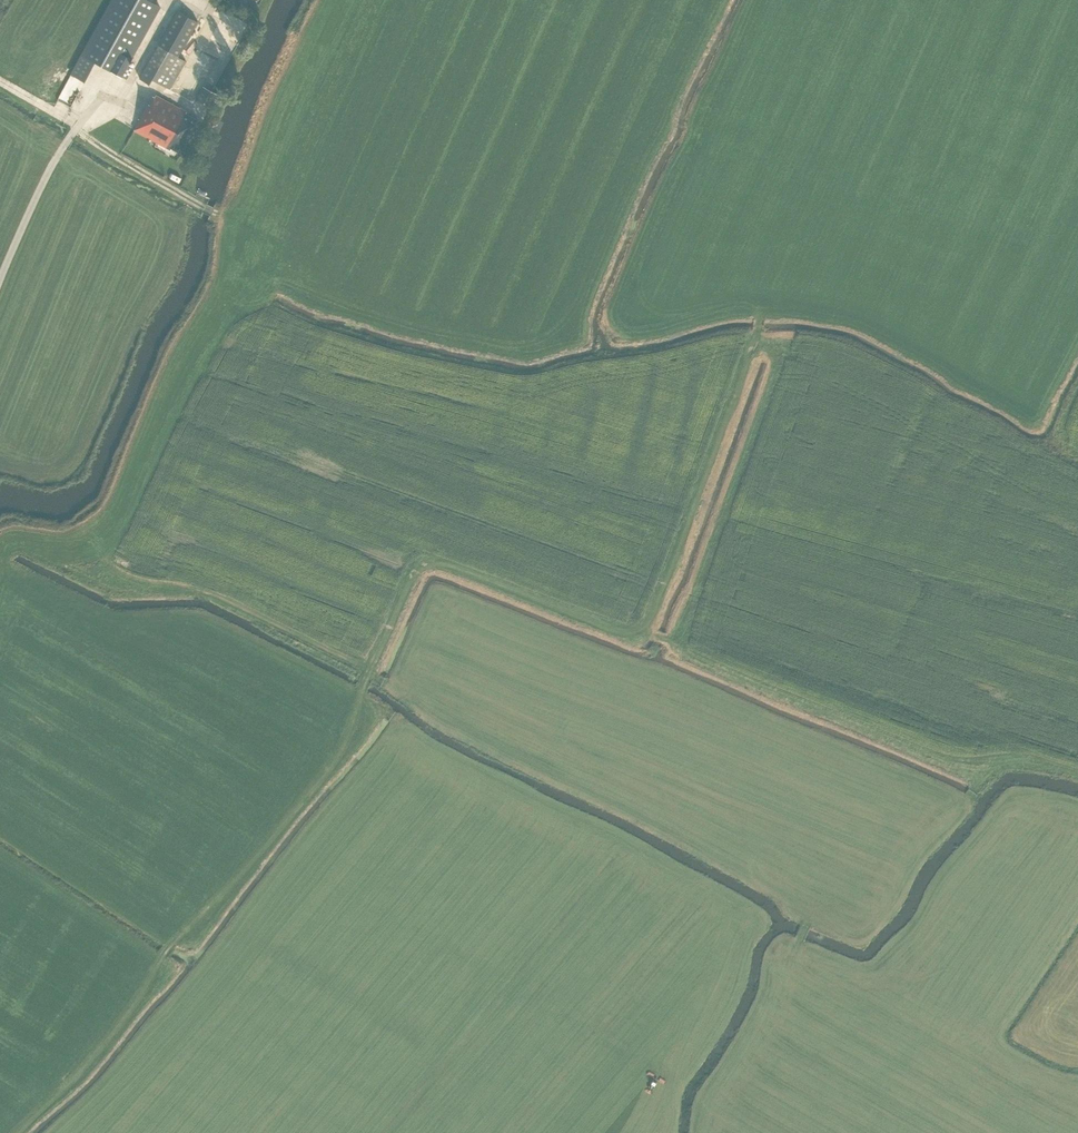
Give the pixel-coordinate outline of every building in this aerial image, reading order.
[(133,66),(129,64),(160,8),(145,0),(112,0),(82,56),(126,80),(133,66)] [(198,21),(178,10),(139,77),(149,83),(152,79),(170,89),(186,61),(178,56),(198,21)] [(196,99),(204,103),(211,90),(203,86),(196,99)] [(149,105),(143,116),(135,131),(171,150),(172,148),(182,153),(199,121),(189,115),(189,116),(186,115),(187,112),(156,96),(151,106),(149,105)]
